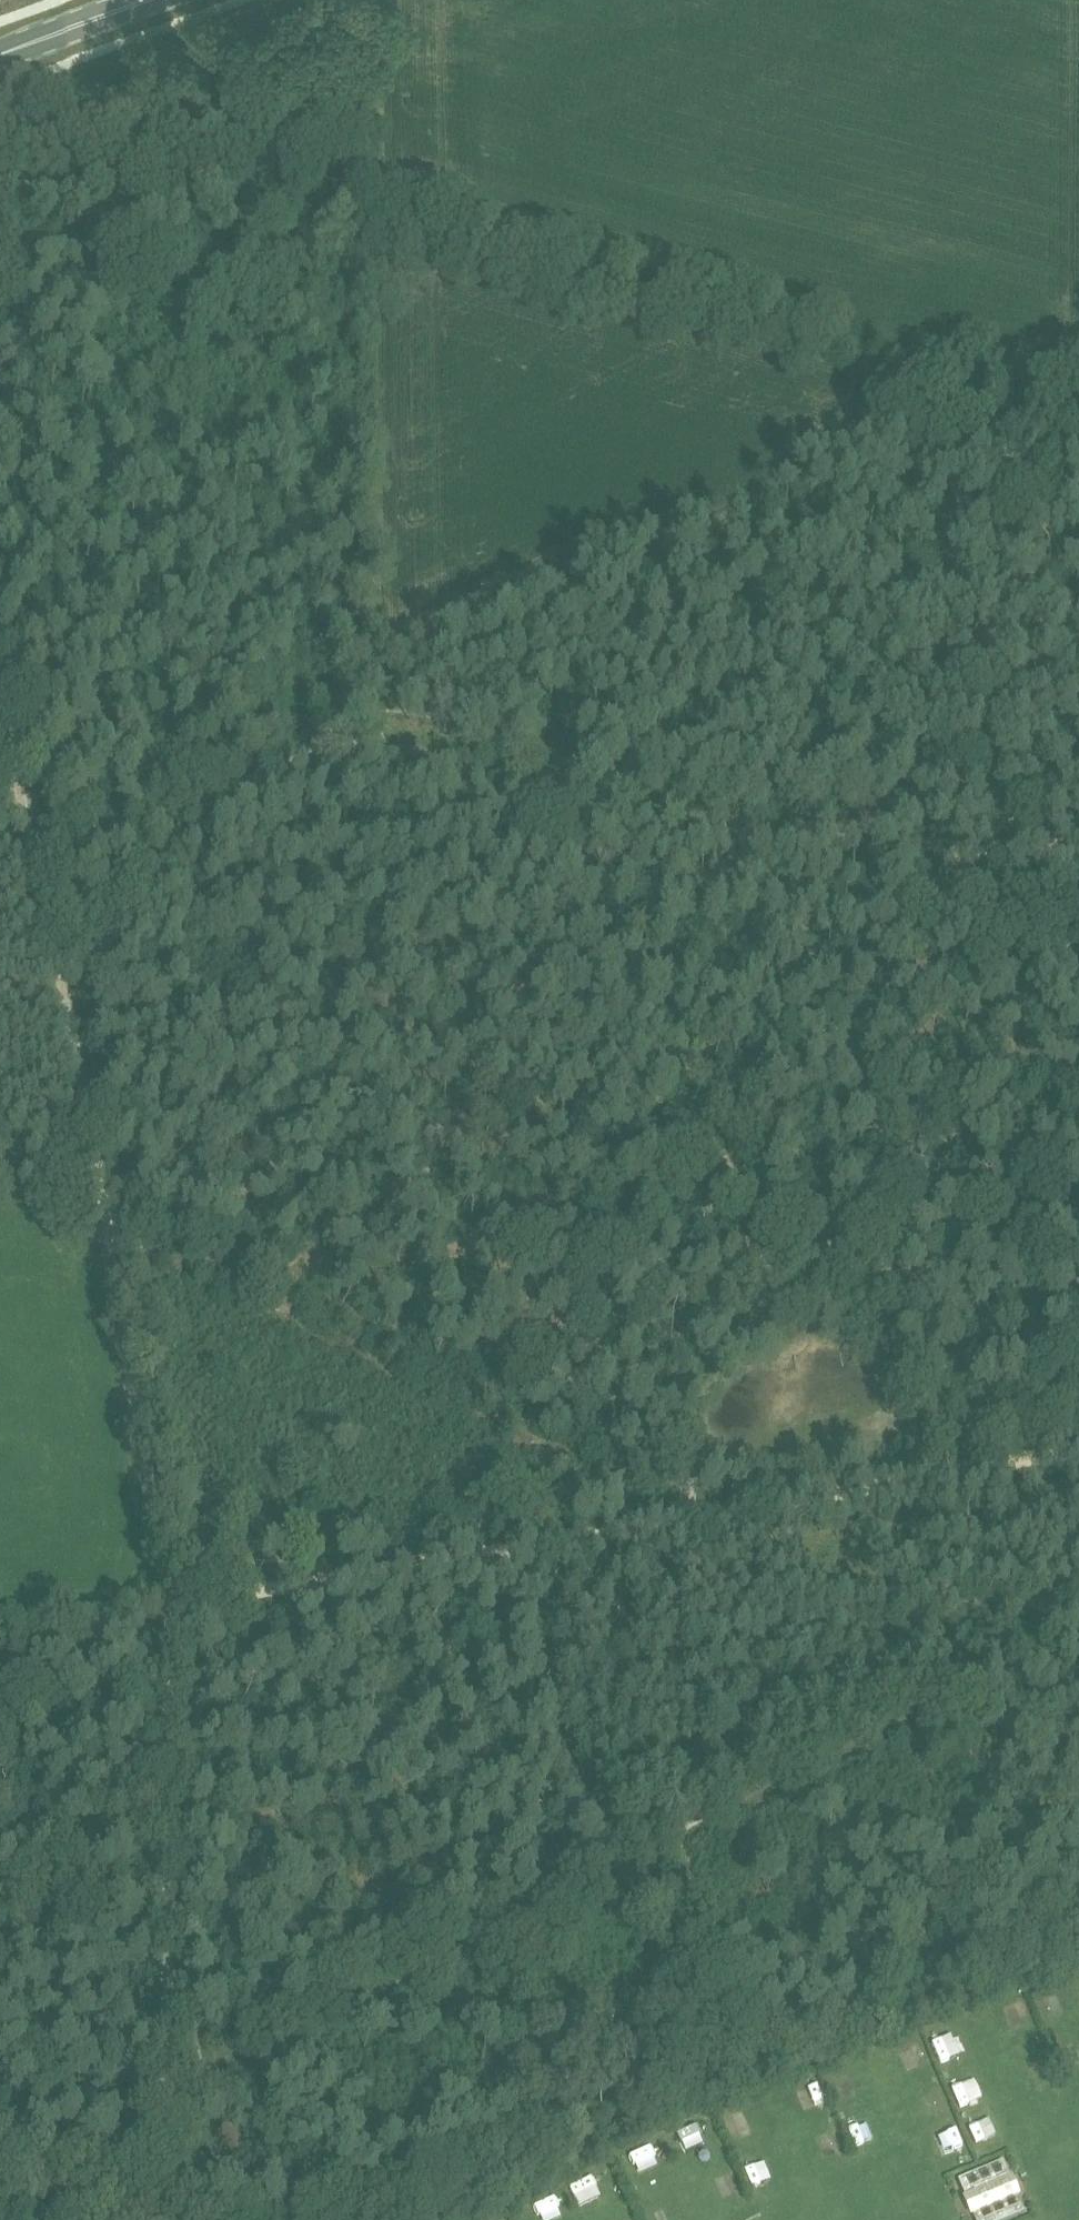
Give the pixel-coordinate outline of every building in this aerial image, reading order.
[(695,2159),(715,2148),(704,2126),(683,2137),(695,2159)] [(866,2126),(854,2131),(863,2152),(875,2147),(866,2126)] [(966,2130),(945,2137),(952,2158),(973,2152),(966,2130)] [(836,2161),(854,2152),(845,2135),(828,2143),(836,2161)] [(958,2179),(965,2195),(962,2196),(970,2215),(973,2214),(975,2219),(1005,2219),(1025,2212),(1018,2196),(1020,2195),(1012,2176),(1010,2177),(1003,2161),(958,2179)] [(775,2191),(774,2171),(756,2172),(757,2192),(775,2191)] [(577,2192),(586,2207),(607,2196),(599,2180),(577,2192)] [(543,2211),(547,2219),(570,2219),(561,2202),(543,2211)]
